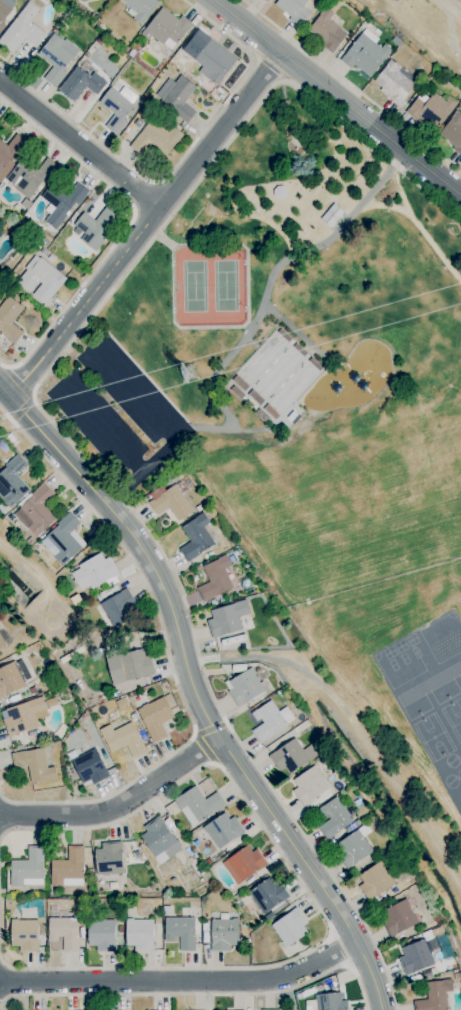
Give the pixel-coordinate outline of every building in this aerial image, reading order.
[(26,0),(25,0),(0,40),(0,44),(13,53),(22,38),(36,47),(45,32),(30,22),(39,8),(26,0)] [(5,24),(2,22),(12,9),(1,0),(0,0),(0,30),(5,24)] [(159,0),(120,0),(136,13),(132,18),(140,24),(160,1),(159,0)] [(311,12),(303,6),(307,0),(276,0),(273,4),(300,26),(311,12)] [(178,18),(160,6),(143,31),(171,52),(192,23),(180,15),(178,18)] [(329,20),(333,12),(322,6),(307,34),(336,50),(346,30),(329,20)] [(198,71),(217,85),(237,57),(197,28),(181,50),(202,65),(198,71)] [(52,65),(43,78),(53,85),(79,49),(53,31),(36,54),(52,65)] [(390,60),(371,81),(397,105),(416,84),(390,60)] [(85,86),(96,95),(107,81),(94,71),(90,76),(76,65),(57,89),(73,101),(85,86)] [(196,85),(180,74),(174,82),(168,77),(153,97),(188,121),(196,110),(184,102),(196,85)] [(97,102),(111,112),(102,123),(113,133),(140,99),(123,85),(118,92),(110,86),(97,102)] [(456,103),(447,96),(444,100),(433,91),(427,98),(420,92),(406,110),(432,132),(456,103)] [(460,122),(460,121),(460,114),(456,110),(437,135),(460,153),(460,122)] [(129,145),(144,157),(154,145),(166,155),(183,134),(172,125),(168,131),(151,118),(129,145)] [(28,142),(15,132),(7,144),(0,140),(0,181),(28,142)] [(38,169),(20,158),(5,182),(33,199),(55,162),(45,157),(38,169)] [(54,207),(44,220),(55,229),(74,203),(77,205),(89,190),(76,181),(67,192),(52,181),(40,196),(54,207)] [(271,195),(270,189),(274,185),(280,185),(284,188),(284,194),(281,198),(275,198),(271,195)] [(317,217),(331,202),(341,211),(327,226),(317,217)] [(95,220),(83,211),(69,231),(96,250),(120,215),(106,204),(95,220)] [(44,304),(65,276),(36,254),(15,281),(31,294),(30,294),(44,304)] [(23,331),(12,323),(23,306),(6,295),(0,304),(0,332),(15,342),(23,331)] [(259,404),(264,398),(282,414),(322,367),(276,326),(230,379),(259,404)] [(259,405),(275,419),(280,414),(264,400),(259,405)] [(17,453),(0,469),(0,497),(9,507),(29,489),(15,473),(26,463),(17,453)] [(35,537),(56,518),(42,503),(53,492),(43,482),(12,513),(35,537)] [(165,490),(161,485),(145,495),(158,514),(168,508),(177,521),(193,510),(175,483),(165,490)] [(72,529),(79,522),(69,511),(42,537),(56,552),(52,556),(62,566),(85,543),(72,529)] [(189,541),(178,548),(186,561),(214,544),(203,526),(209,522),(203,512),(180,526),(189,541)] [(79,590),(89,585),(90,588),(118,574),(109,555),(103,558),(101,554),(69,569),(79,590)] [(202,565),(208,581),(196,586),(202,601),(232,588),(224,568),(231,566),(226,555),(202,565)] [(113,628),(140,612),(126,588),(99,604),(113,628)] [(211,638),(242,629),(239,616),(250,613),(246,599),(209,609),(212,618),(206,619),(211,638)] [(105,658),(112,684),(152,674),(146,647),(105,658)] [(14,661),(0,667),(0,697),(25,686),(14,661)] [(265,691),(251,667),(223,682),(237,707),(265,691)] [(152,742),(167,736),(161,722),(173,717),(169,707),(175,705),(170,693),(137,707),(152,742)] [(4,709),(7,717),(2,719),(9,736),(38,725),(35,719),(48,714),(41,695),(4,709)] [(259,742),(295,720),(286,706),(278,711),(271,699),(250,712),(257,724),(250,728),(259,742)] [(145,751),(132,721),(113,729),(110,724),(99,729),(109,752),(126,745),(131,757),(145,751)] [(271,751),(282,775),(317,757),(311,744),(301,749),(297,738),(271,751)] [(30,782),(56,778),(54,766),(47,767),(44,747),(10,752),(12,768),(27,766),(30,782)] [(92,783),(108,777),(96,748),(70,759),(81,782),(90,778),(92,783)] [(292,779),(297,786),(292,790),(303,805),(329,787),(314,764),(292,779)] [(191,826),(225,804),(216,791),(204,799),(195,784),(173,799),(191,826)] [(317,826),(325,839),(353,821),(337,795),(318,808),(326,820),(317,826)] [(243,833),(228,810),(202,826),(217,849),(243,833)] [(142,825),(146,832),(141,834),(157,863),(180,851),(161,815),(142,825)] [(372,852),(358,829),(332,844),(346,868),(372,852)] [(94,848),(97,875),(124,871),(120,840),(101,843),(101,847),(94,848)] [(249,843),(221,862),(237,884),(265,864),(249,843)] [(10,860),(9,885),(42,885),(43,845),(27,845),(27,860),(10,860)] [(82,845),(67,845),(67,860),(50,860),(50,885),(83,885),(82,845)] [(355,877),(370,900),(395,883),(380,860),(355,877)] [(289,898),(280,880),(274,883),(271,877),(248,888),(260,912),(289,898)] [(418,922),(406,898),(378,912),(390,936),(418,922)] [(307,932),(302,926),(307,922),(297,906),(270,924),(285,947),(307,932)] [(179,950),(194,951),(195,917),(164,916),(164,939),(179,939),(179,950)] [(78,917),(47,917),(48,941),(60,940),(60,951),(78,951),(78,917)] [(238,918),(211,918),(210,950),(230,951),(230,945),(238,945),(238,918)] [(38,919),(10,919),(10,945),(19,946),(19,951),(37,951),(38,919)] [(115,919),(88,919),(87,945),(95,945),(95,950),(114,950),(115,919)] [(134,951),(153,950),(153,919),(125,919),(126,945),(133,945),(134,951)] [(435,963),(424,938),(400,947),(403,954),(398,957),(405,975),(435,963)] [(426,998),(413,1000),(414,1009),(447,1009),(445,991),(451,991),(450,979),(424,982),(426,998)] [(340,1000),(340,992),(315,993),(316,1009),(347,1009),(347,999),(340,1000)]
